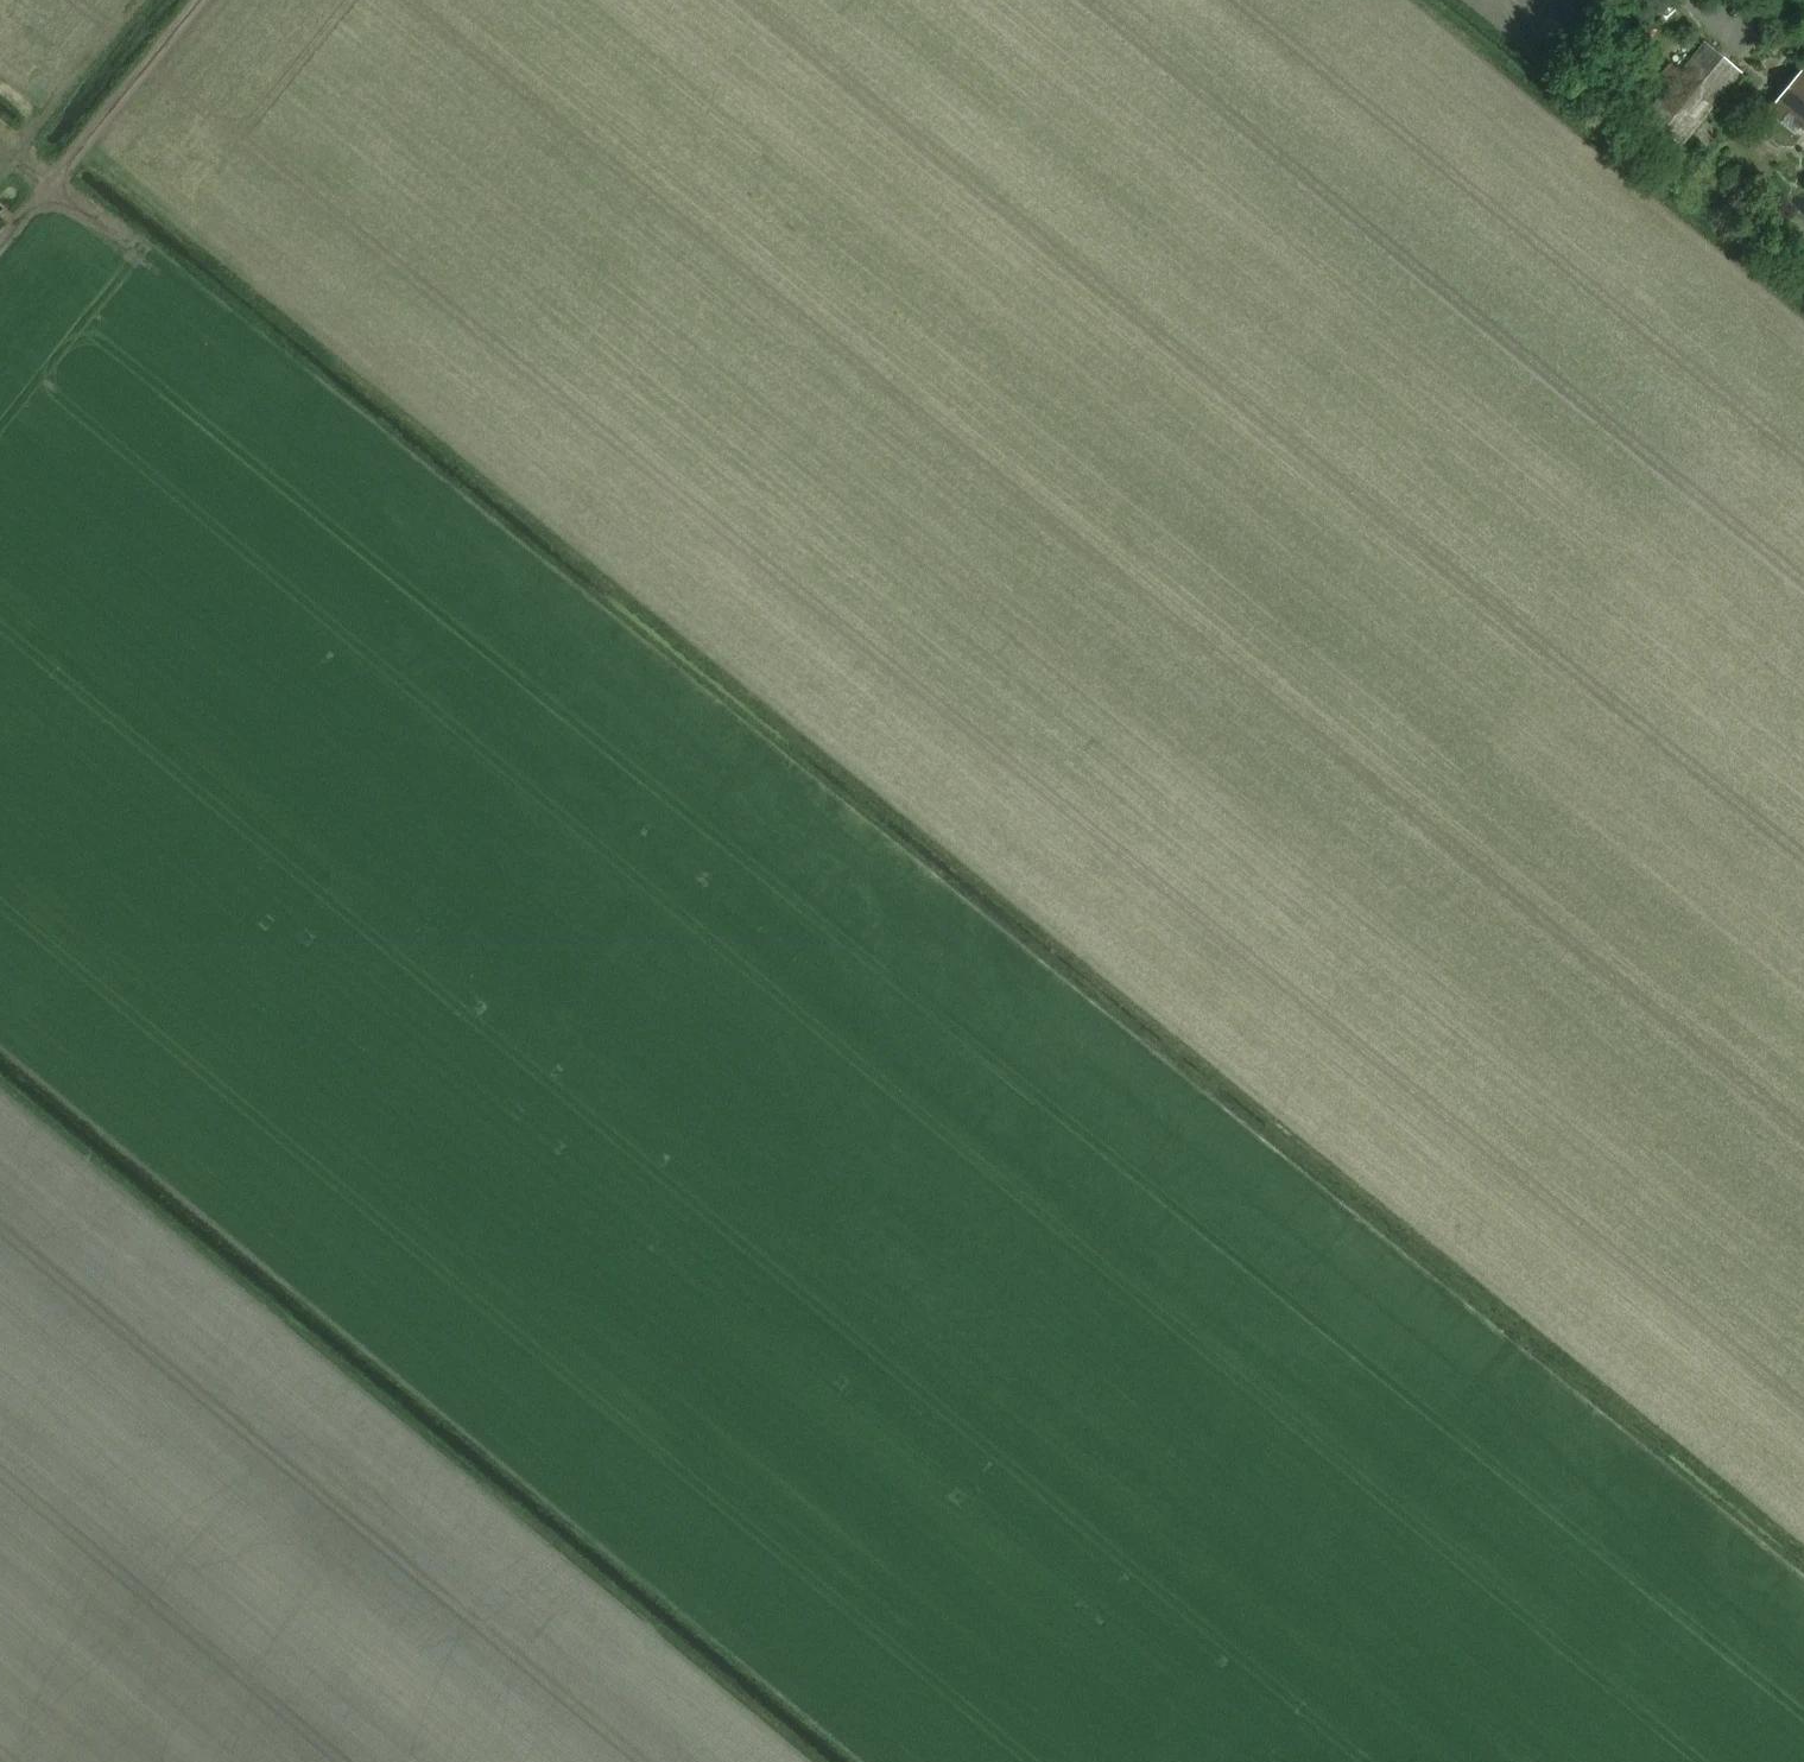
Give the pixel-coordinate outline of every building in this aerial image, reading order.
[(1642,117),(1680,148),(1730,86),(1735,89),(1744,78),(1703,44),(1679,73),(1668,65),(1658,77),(1668,86),(1642,117)] [(1770,112),(1803,139),(1803,71),(1770,112)]
